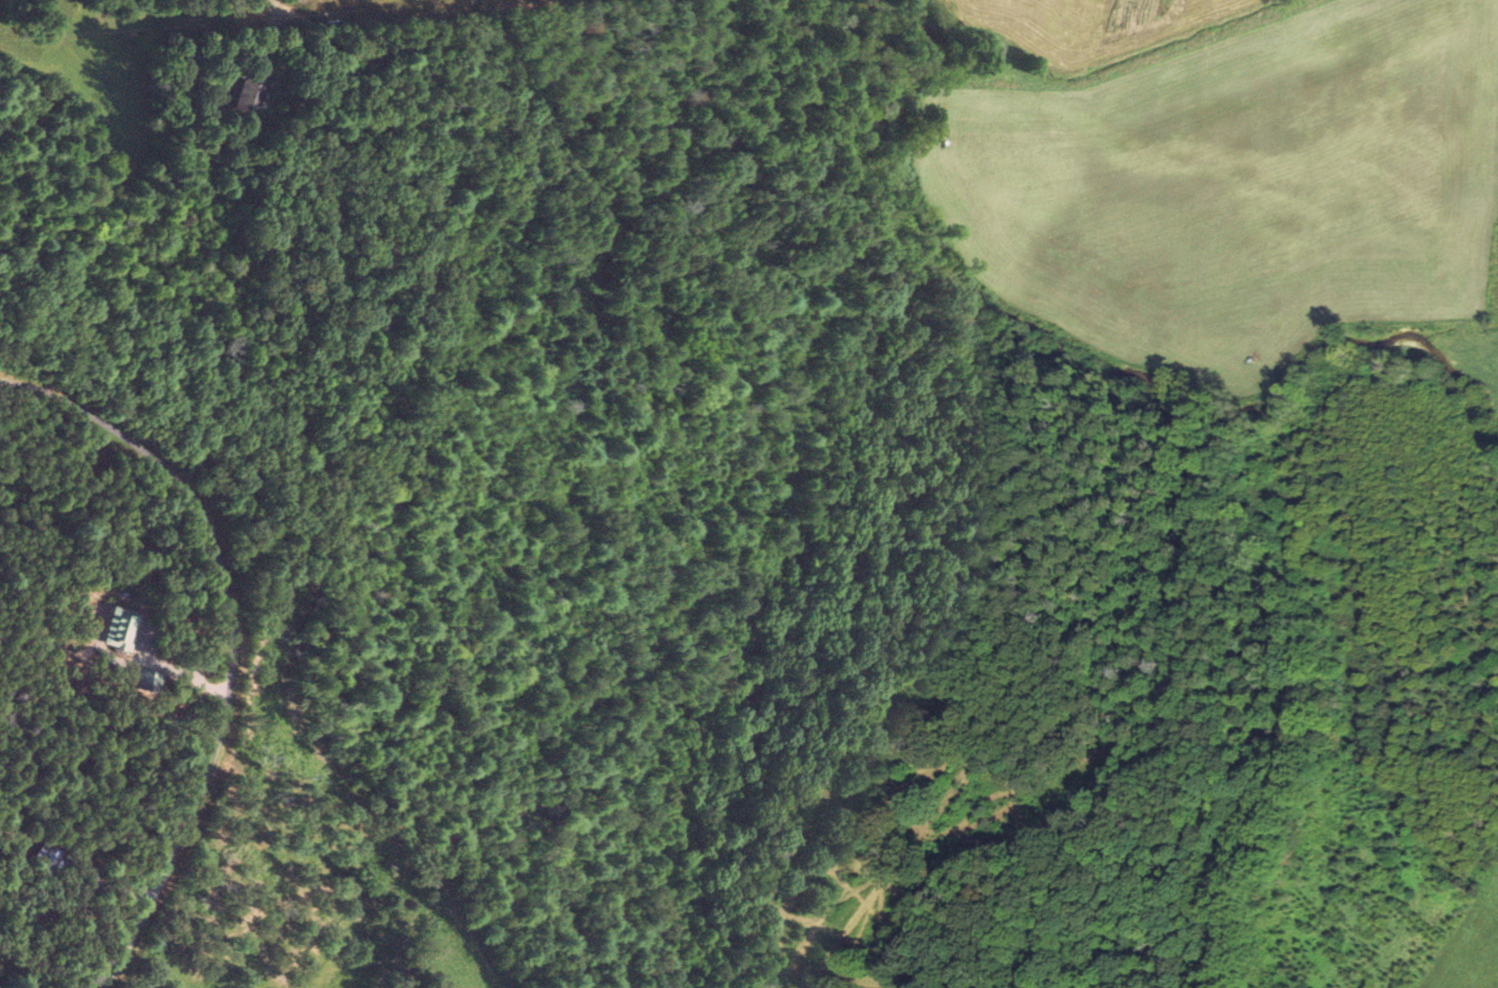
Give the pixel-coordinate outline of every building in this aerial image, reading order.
[(256,118),(266,87),(242,80),(233,111),(256,118)] [(141,614),(115,606),(103,646),(130,654),(141,614)] [(137,689),(163,696),(168,675),(142,669),(137,689)] [(40,863),(53,869),(61,851),(47,845),(40,863)]
